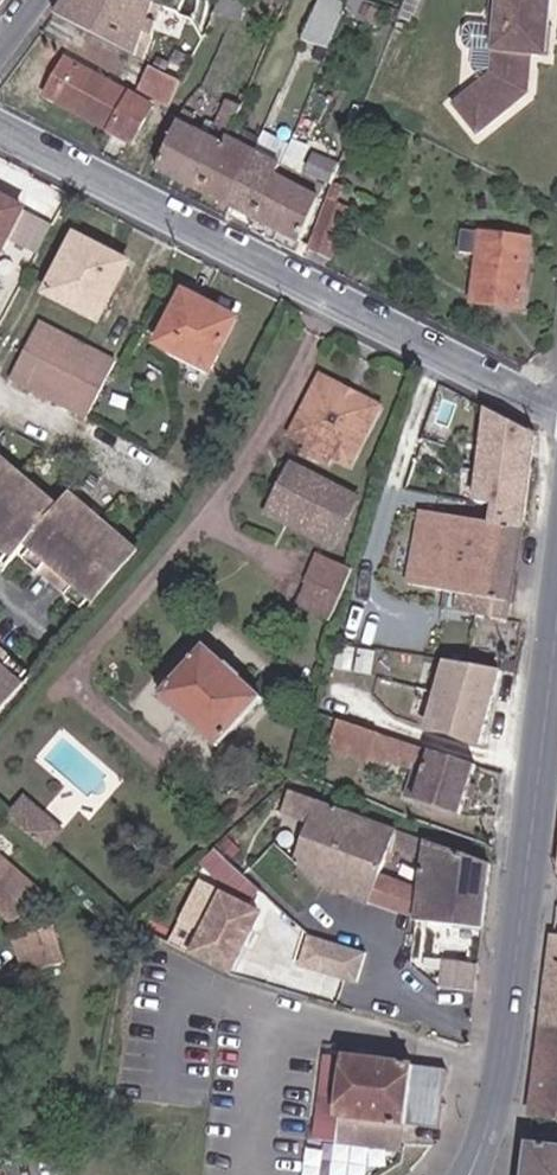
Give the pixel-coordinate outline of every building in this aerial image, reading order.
[(135,17),(141,20),(146,27),(152,8),(138,3),(139,0),(94,0),(135,17)] [(214,6),(200,0),(196,0),(183,27),(200,35),(207,19),(214,6)] [(214,6),(207,19),(230,30),(244,0),(217,0),(214,6)] [(305,37),(331,47),(348,0),(318,0),(305,37)] [(545,30),(547,0),(494,0),(486,75),(451,109),(476,139),(526,95),(530,57),(537,57),(539,29),(545,30)] [(374,13),(359,6),(356,13),(372,20),(374,13)] [(135,64),(146,27),(141,20),(135,17),(115,54),(135,64)] [(548,30),(545,30),(539,29),(537,57),(545,58),(548,30)] [(313,50),(297,42),(294,50),(309,58),(313,50)] [(141,107),(61,64),(43,99),(122,140),(141,107)] [(132,92),(164,107),(174,86),(142,71),(132,92)] [(173,181),(195,137),(185,133),(191,121),(176,115),(149,168),(173,181)] [(204,142),(195,137),(173,181),(196,193),(221,141),(223,139),(209,131),(204,142)] [(247,154),(221,141),(196,193),(222,205),(247,154)] [(273,167),(247,154),(222,205),(249,219),(273,167)] [(309,181),(328,189),(335,169),(317,161),(309,181)] [(284,173),(273,167),(249,219),(294,242),(315,199),(280,181),(284,173)] [(322,203),(306,247),(328,258),(343,213),(322,203)] [(0,205),(0,234),(12,211),(0,205)] [(455,235),(452,257),(471,261),(467,298),(495,301),(494,311),(515,314),(524,244),(455,235)] [(118,262),(66,237),(39,292),(90,317),(118,262)] [(231,320),(178,293),(151,344),(204,370),(231,320)] [(495,301),(467,298),(466,307),(494,311),(495,301)] [(1,379),(77,417),(107,360),(29,322),(1,379)] [(416,378),(410,375),(408,381),(414,384),(416,378)] [(311,377),(307,384),(367,414),(370,407),(311,377)] [(367,414),(307,384),(282,435),(340,466),(367,414)] [(488,527),(516,532),(533,435),(482,411),(471,502),(492,505),(488,527)] [(11,554),(22,542),(43,560),(32,572),(59,596),(70,584),(89,600),(131,552),(64,493),(51,507),(0,461),(0,544),(11,554)] [(321,547),(346,499),(281,467),(266,496),(303,516),(294,533),(321,547)] [(303,516),(266,496),(257,514),(294,533),(303,516)] [(488,527),(417,515),(404,589),(438,594),(434,618),(452,621),(453,614),(500,622),(516,532),(488,527)] [(43,560),(22,542),(11,554),(32,572),(43,560)] [(11,554),(0,544),(0,567),(11,554)] [(346,576),(313,558),(301,581),(303,583),(290,608),(320,625),(346,576)] [(78,612),(89,600),(70,584),(59,596),(78,612)] [(254,696),(197,644),(154,694),(212,745),(254,696)] [(430,655),(418,732),(487,744),(500,667),(430,655)] [(5,683),(16,668),(5,657),(0,663),(0,678),(5,683)] [(5,683),(12,689),(24,675),(16,668),(5,683)] [(12,689),(5,683),(0,678),(0,703),(12,689)] [(465,763),(331,715),(322,741),(356,753),(359,746),(414,766),(402,799),(447,816),(465,763)] [(476,927),(484,862),(284,791),(269,843),(312,884),(364,903),(385,847),(401,853),(417,860),(413,887),(408,918),(476,927)] [(15,826),(48,855),(65,835),(32,806),(15,826)] [(229,859),(236,851),(226,842),(219,850),(229,859)] [(385,847),(364,903),(408,918),(413,887),(393,880),(401,853),(385,847)] [(212,848),(199,866),(247,900),(260,882),(212,848)] [(0,861),(0,915),(5,920),(32,890),(0,861)] [(221,975),(252,914),(195,883),(177,917),(198,929),(184,954),(221,975)] [(55,961),(44,925),(12,937),(23,971),(55,961)] [(547,934),(536,1025),(556,1027),(556,935),(547,934)] [(359,952),(303,935),(294,964),(350,981),(359,952)] [(443,955),(438,982),(472,988),(477,961),(443,955)] [(536,1025),(526,1111),(556,1115),(556,1027),(536,1025)] [(441,1130),(449,1066),(322,1049),(310,1140),(402,1152),(405,1126),(441,1130)] [(522,1140),(517,1174),(556,1174),(556,1145),(522,1140)]
